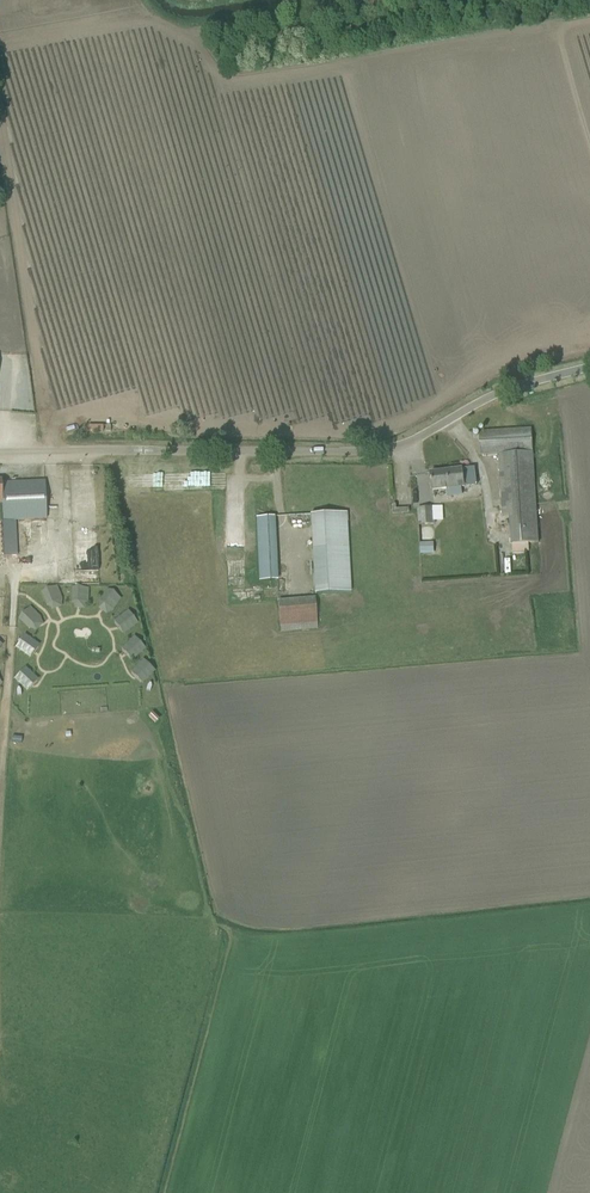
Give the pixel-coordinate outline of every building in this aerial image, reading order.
[(513,544),(513,553),(529,552),(529,543),(538,543),(533,452),(532,429),(480,432),(481,455),(498,454),(501,516),(510,515),(511,544),(513,544)] [(447,489),(448,497),(463,495),(462,487),(476,486),(474,468),(430,473),(432,491),(447,489)] [(0,480),(0,503),(2,503),(3,520),(16,520),(46,518),(45,480),(8,482),(3,482),(2,482),(2,480),(0,480)] [(396,505),(392,506),(393,514),(410,513),(409,508),(397,509),(396,505)] [(418,523),(443,522),(442,506),(417,507),(418,523)] [(347,512),(310,514),(314,594),(351,592),(347,512)] [(273,515),(255,516),(257,580),(276,580),(273,515)] [(94,569),(95,538),(74,538),(73,569),(94,569)] [(434,542),(420,543),(421,554),(434,554),(434,542)] [(229,563),(241,563),(241,545),(230,544),(229,563)] [(278,631),(316,629),(314,597),(276,599),(278,631)]
